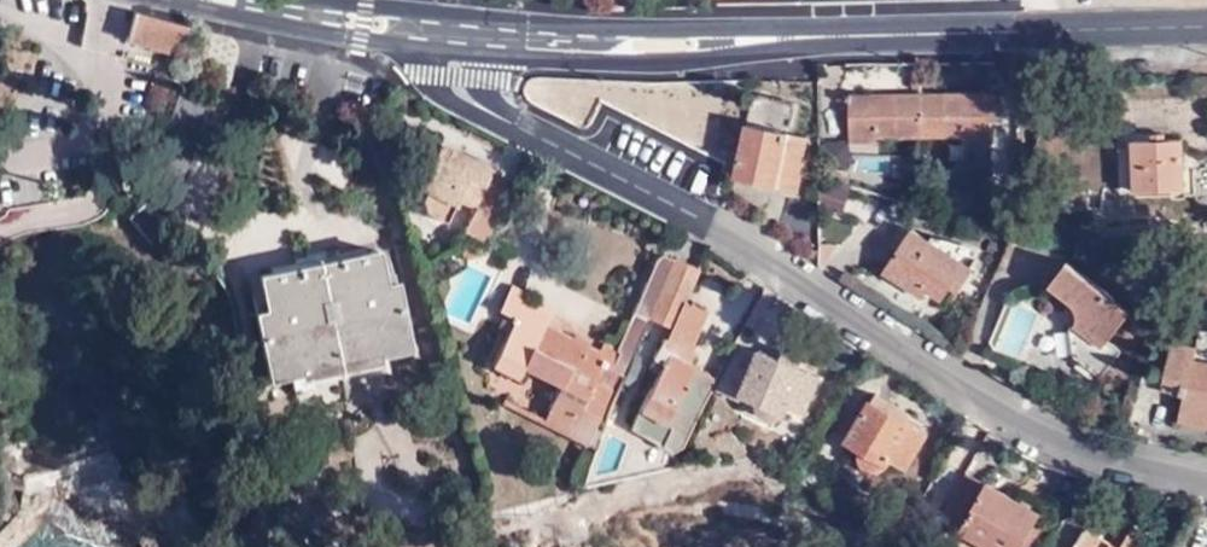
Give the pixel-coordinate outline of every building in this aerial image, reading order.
[(185,59),(193,29),(137,12),(130,44),(185,59)] [(704,89),(643,79),(641,93),(619,90),(615,119),(634,122),(632,139),(652,143),(651,147),(692,154),(704,89)] [(923,92),(924,135),(970,134),(971,139),(997,138),(996,98),(1008,97),(1008,90),(923,92)] [(886,135),(924,135),(923,92),(843,94),(843,99),(853,99),(855,141),(886,141),(886,135)] [(798,104),(758,94),(735,182),(801,198),(808,159),(805,158),(810,136),(792,133),(798,104)] [(439,148),(432,165),(421,187),(426,189),(423,200),(427,211),(449,223),(459,198),(477,206),(494,168),(430,136),(427,143),(428,144),(439,148)] [(1136,192),(1137,143),(1126,143),(1126,191),(1136,192)] [(1187,143),(1137,143),(1136,192),(1187,192),(1187,143)] [(419,160),(432,165),(439,148),(428,144),(419,160)] [(491,237),(511,191),(490,181),(467,230),(486,239),(491,237)] [(848,184),(823,185),(824,201),(849,199),(848,184)] [(53,198),(32,210),(42,229),(64,217),(53,198)] [(964,266),(931,244),(913,231),(884,272),(908,290),(914,283),(941,301),(948,290),(964,266)] [(934,237),(931,244),(964,266),(972,273),(976,269),(979,262),(980,254),(934,237)] [(483,241),(468,249),(472,256),(487,250),(483,241)] [(347,248),(324,251),(326,267),(345,264),(344,256),(348,256),(347,248)] [(337,342),(344,376),(392,369),(390,356),(414,354),(401,285),(392,287),(385,249),(348,256),(344,256),(345,264),(326,267),(337,342)] [(326,267),(324,251),(303,255),(305,263),(308,262),(310,269),(326,267)] [(653,315),(678,254),(671,252),(667,252),(662,254),(657,260),(638,309),(653,315)] [(703,265),(678,254),(653,315),(652,316),(673,327),(694,337),(707,305),(689,297),(703,265)] [(1123,326),(1121,298),(1074,261),(1053,285),(1071,299),(1080,354),(1108,375),(1129,349),(1115,338),(1123,326)] [(295,383),(344,376),(337,342),(326,267),(310,269),(308,262),(305,263),(265,269),(271,306),(259,309),(271,375),(292,371),(295,383)] [(972,273),(964,266),(948,290),(957,297),(974,275),(972,273)] [(517,319),(528,299),(530,293),(515,286),(503,312),(517,319)] [(1137,311),(1121,298),(1123,326),(1137,311)] [(620,368),(629,371),(649,325),(634,318),(634,319),(621,348),(608,341),(601,350),(548,324),(554,311),(528,299),(517,319),(497,358),(526,374),(528,368),(562,385),(551,406),(591,425),(620,368)] [(652,316),(653,315),(638,309),(634,318),(649,325),(652,316)] [(688,352),(694,337),(673,327),(666,340),(688,352)] [(1200,334),(1198,346),(1173,341),(1166,379),(1187,383),(1185,394),(1187,394),(1183,419),(1206,424),(1206,336),(1200,334)] [(635,426),(677,449),(718,380),(692,366),(683,362),(688,352),(666,340),(663,339),(653,358),(666,365),(635,426)] [(817,365),(783,350),(780,358),(762,350),(758,358),(746,352),(731,386),(760,401),(761,409),(764,413),(770,416),(777,415),(784,412),(788,404),(805,411),(822,375),(814,371),(817,365)] [(683,362),(692,366),(697,356),(688,352),(683,362)] [(526,374),(497,358),(494,366),(522,381),(526,374)] [(912,421),(914,418),(915,414),(877,393),(874,399),(912,421)] [(925,424),(914,418),(912,421),(874,399),(863,417),(851,411),(839,433),(849,440),(847,442),(863,453),(863,463),(869,468),(876,470),(884,469),(891,464),(893,459),(910,468),(930,435),(922,430),(925,424)] [(584,440),(591,425),(551,406),(544,421),(584,440)] [(971,472),(947,512),(970,525),(967,530),(998,546),(1023,546),(1027,540),(1034,543),(1054,507),(1026,493),(1023,500),(995,482),(994,485),(971,472)] [(1158,526),(1139,515),(1121,546),(1086,528),(1075,546),(1146,546),(1158,526)]
